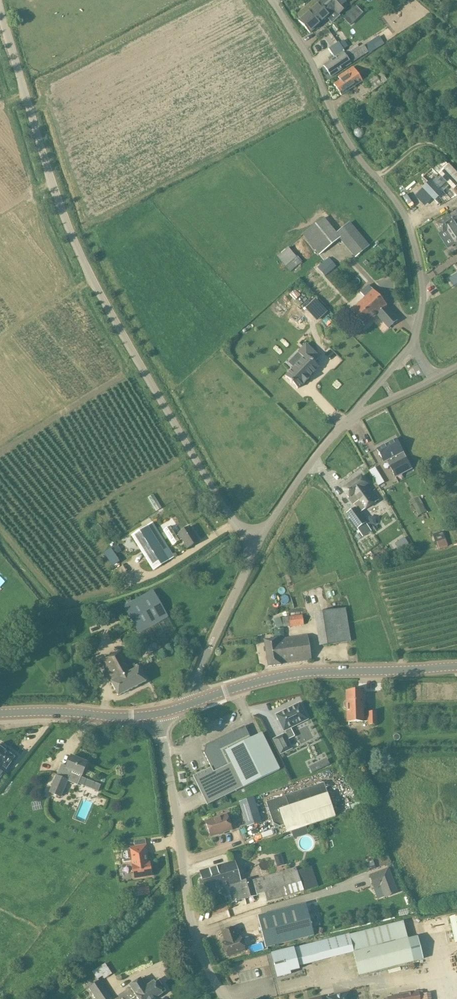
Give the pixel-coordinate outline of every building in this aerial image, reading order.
[(304,27),(335,0),(319,0),(318,2),(316,0),(314,0),(313,0),(298,13),(298,17),(301,19),(299,21),(304,27)] [(304,27),(310,33),(335,11),(340,16),(350,7),(344,0),(335,0),(304,27)] [(350,26),(355,21),(348,15),(343,19),(350,26)] [(357,45),(345,52),(339,43),(329,49),(334,55),(329,59),(331,61),(324,66),(331,77),(351,64),(359,58),(368,53),(369,54),(381,46),(376,38),(365,46),(364,45),(359,48),(357,45)] [(334,84),(333,84),(341,96),(363,82),(353,67),(338,77),(340,80),(334,84)] [(365,84),(371,92),(382,83),(376,75),(365,84)] [(378,109),(382,106),(382,105),(378,100),(374,103),(378,109)] [(439,174),(456,191),(456,172),(450,164),(439,174)] [(434,170),(432,168),(422,177),(428,183),(416,194),(425,206),(433,198),(435,200),(436,200),(442,206),(451,200),(456,194),(456,191),(439,174),(434,170)] [(449,215),(437,223),(443,232),(446,230),(455,243),(456,246),(456,226),(449,215)] [(319,254),(339,238),(356,258),(370,246),(350,222),(336,233),(324,218),(303,235),(319,254)] [(288,248),(277,257),(286,267),(297,258),(288,248)] [(331,259),(327,262),(319,269),(326,278),(338,267),(331,259)] [(453,287),(456,285),(456,274),(449,279),(453,287)] [(364,325),(372,318),(384,332),(398,319),(386,306),(387,305),(383,301),(369,285),(360,292),(365,297),(351,310),(364,325)] [(287,293),(274,305),(283,313),(296,301),(287,293)] [(315,300),(306,309),(317,320),(326,312),(315,300)] [(287,374),(299,386),(305,380),(306,381),(310,377),(309,376),(320,365),(316,361),(322,355),(308,341),(299,350),(305,355),(287,374)] [(410,456),(405,459),(402,453),(403,453),(396,439),(377,449),(384,462),(388,461),(396,476),(415,466),(410,456)] [(377,485),(383,482),(376,466),(370,469),(377,485)] [(362,476),(343,489),(349,498),(352,502),(353,501),(358,508),(360,512),(367,507),(369,510),(368,513),(371,517),(375,518),(379,515),(379,511),(377,508),(373,507),(371,504),(378,500),(367,485),(362,476)] [(417,512),(424,507),(419,497),(409,502),(411,506),(413,504),(417,512)] [(372,531),(365,522),(358,513),(356,510),(355,508),(347,513),(357,528),(363,537),(372,531)] [(90,530),(95,538),(104,532),(99,525),(90,530)] [(153,570),(169,561),(147,526),(128,538),(137,553),(141,550),(153,570)] [(178,542),(182,539),(187,549),(199,542),(190,527),(178,534),(179,535),(175,537),(178,542)] [(420,552),(437,547),(437,549),(448,546),(443,531),(418,540),(415,529),(410,530),(416,549),(418,548),(420,552)] [(117,546),(112,550),(115,555),(120,551),(117,546)] [(123,607),(138,634),(169,617),(154,590),(123,607)] [(346,608),(314,613),(320,646),(351,642),(346,608)] [(290,627),(304,625),(303,614),(288,616),(289,617),(283,617),(284,625),(281,617),(274,620),(278,628),(284,626),(284,627),(290,627)] [(281,665),(281,664),(311,660),(308,636),(277,640),(277,639),(265,641),(268,666),(281,665)] [(111,682),(119,696),(146,682),(139,668),(138,668),(137,666),(136,667),(135,665),(133,665),(126,649),(101,663),(111,682)] [(347,722),(363,721),(369,721),(369,724),(376,724),(376,712),(369,712),(369,716),(363,716),(363,691),(347,691),(347,700),(346,700),(345,701),(344,701),(343,702),(343,703),(343,704),(342,705),(343,705),(343,706),(343,707),(344,708),(345,708),(346,709),(347,709),(347,722)] [(300,704),(300,703),(299,704),(290,708),(285,710),(285,711),(277,715),(276,715),(276,716),(283,730),(283,731),(284,732),(285,731),(286,734),(285,735),(284,734),(274,740),(281,754),(291,749),(287,740),(294,736),(290,728),(307,720),(308,720),(307,719),(300,704)] [(193,776),(207,805),(279,770),(262,733),(251,739),(245,726),(207,745),(204,753),(211,768),(193,776)] [(7,750),(6,747),(2,744),(0,744),(0,777),(14,758),(5,752),(7,750)] [(78,784),(82,776),(87,763),(71,757),(67,767),(61,764),(57,775),(56,775),(49,793),(61,798),(69,780),(78,784)] [(173,757),(173,767),(181,766),(181,757),(173,757)] [(101,785),(86,779),(83,786),(98,792),(101,785)] [(287,833),(307,826),(335,817),(323,783),(266,802),(275,828),(284,825),(287,833)] [(262,823),(253,798),(239,802),(247,827),(262,823)] [(233,812),(227,814),(206,821),(211,837),(232,830),(230,822),(236,820),(233,812)] [(125,849),(129,848),(133,878),(152,876),(151,867),(149,868),(145,845),(144,845),(144,839),(124,842),(125,849)] [(206,892),(228,886),(240,881),(234,862),(200,871),(206,892)] [(240,881),(245,899),(264,893),(266,901),(303,891),(296,867),(253,879),(253,878),(240,881)] [(389,869),(371,875),(374,884),(381,881),(386,896),(398,892),(389,869)] [(240,881),(228,886),(232,902),(245,899),(240,881)] [(136,890),(137,897),(149,896),(148,888),(136,890)] [(306,904),(258,916),(266,948),(314,935),(306,904)] [(308,909),(310,918),(318,916),(316,907),(308,909)] [(223,942),(228,957),(245,951),(240,936),(238,937),(234,927),(222,931),(225,941),(223,942)] [(359,975),(414,961),(408,938),(353,952),(359,975)] [(294,948),(271,954),(274,965),(276,969),(275,970),(277,978),(279,977),(287,975),(290,974),(290,972),(296,970),(299,969),(298,966),(320,961),(315,943),(294,948)] [(103,982),(113,975),(107,966),(96,973),(103,982)] [(139,998),(154,998),(162,994),(154,981),(146,986),(141,978),(130,985),(139,998)] [(89,988),(96,998),(109,998),(111,998),(100,981),(89,988)]
